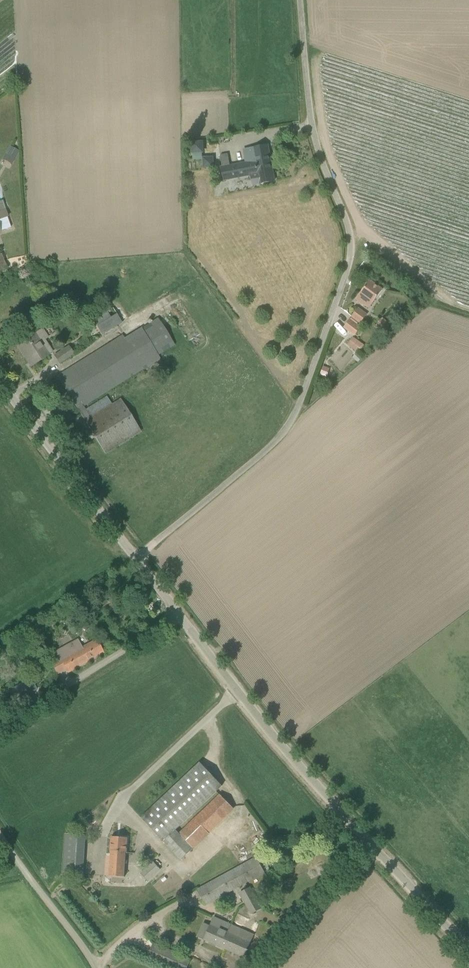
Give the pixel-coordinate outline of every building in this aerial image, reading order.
[(274,181),(268,145),(267,143),(244,147),(246,161),(230,164),(228,154),(220,155),(222,165),(221,165),(224,178),(257,172),(259,183),(274,181)] [(10,145),(3,158),(12,163),(19,150),(10,145)] [(213,155),(202,155),(202,158),(203,166),(214,166),(213,155)] [(2,232),(1,230),(12,227),(8,216),(9,216),(6,208),(0,210),(0,232),(2,232)] [(370,307),(382,290),(370,281),(360,294),(368,300),(365,304),(370,307)] [(91,317),(102,335),(152,304),(141,287),(134,291),(135,293),(119,303),(117,300),(91,317)] [(358,308),(352,316),(360,322),(366,314),(358,308)] [(142,328),(141,328),(125,338),(123,335),(57,376),(105,453),(141,431),(120,398),(91,416),(84,406),(143,369),(144,369),(161,359),(158,355),(174,345),(158,318),(142,328)] [(391,325),(383,318),(376,327),(384,333),(391,325)] [(362,327),(350,319),(344,327),(356,335),(362,327)] [(41,341),(36,333),(18,345),(23,353),(25,352),(33,365),(52,352),(44,339),(41,341)] [(353,337),(347,344),(357,351),(362,344),(353,337)] [(55,355),(59,363),(73,353),(68,346),(55,355)] [(47,654),(53,665),(57,674),(66,669),(68,672),(103,652),(95,638),(82,645),(77,637),(47,654)] [(29,676),(8,688),(15,701),(36,689),(29,676)] [(200,763),(142,818),(164,841),(175,830),(222,786),(200,763)] [(319,834),(325,829),(318,821),(312,826),(319,834)] [(193,849),(179,833),(175,830),(164,841),(182,860),(193,849)] [(86,835),(66,833),(63,872),(83,874),(86,835)] [(128,838),(112,837),(109,876),(125,877),(128,838)] [(257,857),(236,869),(244,884),(265,872),(257,857)] [(154,861),(145,869),(153,877),(161,869),(154,861)] [(224,895),(216,879),(197,890),(205,905),(224,895)] [(247,904),(256,899),(250,888),(240,893),(247,904)] [(256,899),(247,904),(252,914),(262,908),(256,899)] [(254,935),(214,917),(204,940),(245,957),(254,935)] [(153,943),(147,957),(171,967),(187,967),(191,959),(153,943)]
